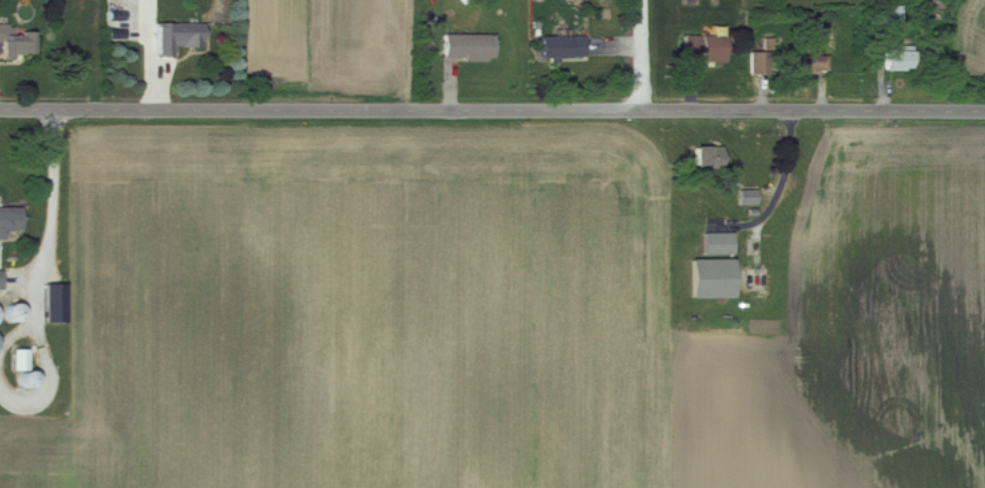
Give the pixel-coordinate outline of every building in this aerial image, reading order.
[(900,24),(900,6),(881,5),(881,23),(900,24)] [(154,55),(173,55),(173,45),(203,45),(203,23),(155,22),(154,55)] [(14,31),(13,23),(0,23),(0,55),(34,54),(34,31),(14,31)] [(443,58),(493,59),(493,34),(443,33),(443,58)] [(682,55),(698,55),(698,61),(723,61),(722,34),(681,35),(682,55)] [(583,35),(538,36),(538,58),(548,57),(548,61),(558,61),(558,57),(583,56),(583,35)] [(885,70),(911,69),(911,44),(897,44),(897,40),(884,40),(885,70)] [(749,72),(764,73),(764,51),(749,51),(749,72)] [(826,69),(826,53),(782,54),(783,73),(815,72),(815,69),(826,69)] [(720,146),(693,145),(692,166),(720,166),(720,146)] [(738,203),(755,204),(756,190),(738,189),(738,203)] [(0,206),(0,238),(5,238),(4,230),(20,230),(20,206),(0,206)] [(731,253),(731,232),(703,232),(703,253),(731,253)] [(690,296),(732,297),(732,259),(690,258),(690,296)] [(65,282),(43,283),(44,321),(65,321),(65,282)] [(10,369),(26,369),(26,349),(11,349),(10,369)]
